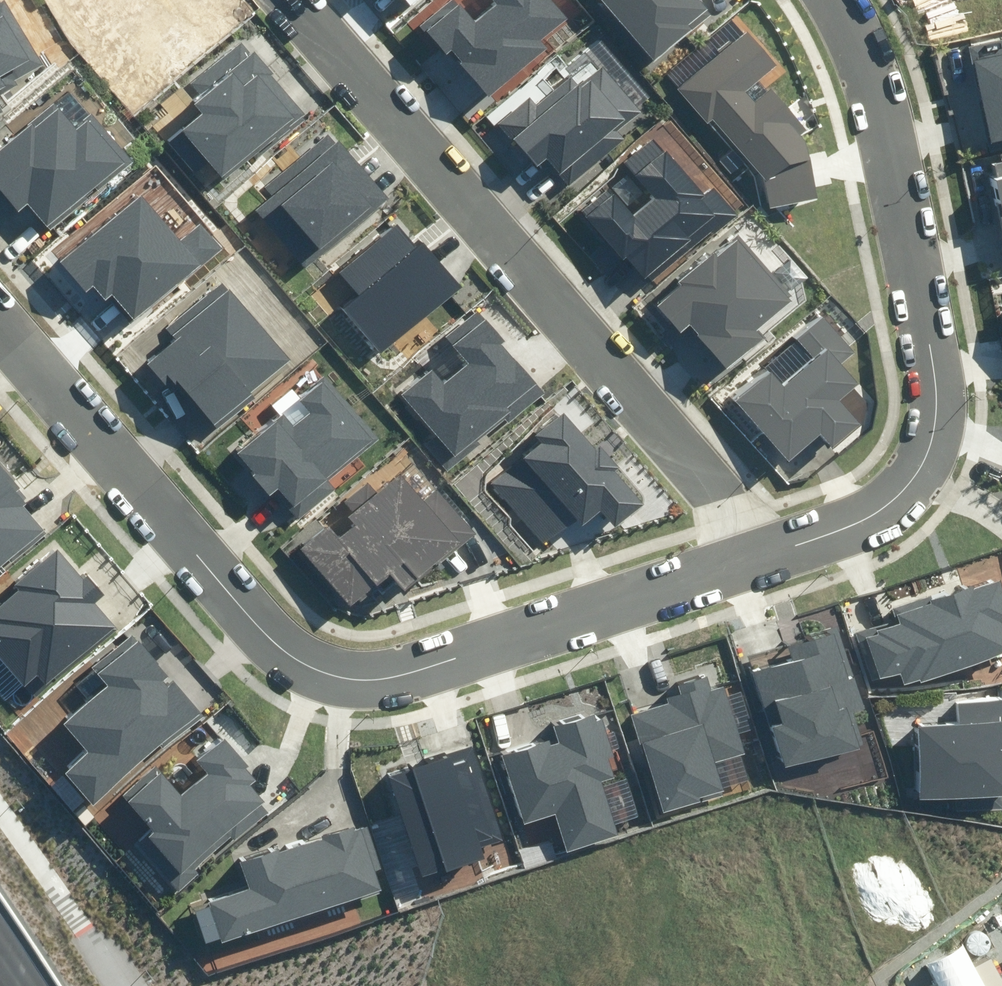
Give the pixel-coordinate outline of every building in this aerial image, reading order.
[(16,77),(13,72),(39,57),(6,0),(0,0),(0,87),(16,77)] [(483,90),(543,40),(535,31),(557,11),(548,0),(481,0),(468,11),(458,0),(450,0),(424,22),(483,90)] [(648,52),(685,20),(680,14),(696,0),(603,0),(648,52)] [(813,193),(803,134),(784,112),(789,107),(755,68),(769,56),(741,25),(674,83),(703,116),(708,112),(760,170),(765,201),(813,193)] [(965,42),(985,135),(1001,132),(1001,34),(965,42)] [(205,157),(215,169),(296,97),(240,35),(191,79),(198,87),(191,93),(201,104),(166,135),(194,167),(205,157)] [(526,91),(497,116),(532,157),(540,151),(558,172),(638,104),(598,58),(575,77),(568,69),(533,99),(526,91)] [(44,217),(125,151),(88,105),(71,119),(53,99),(0,142),(0,185),(15,204),(26,195),(44,217)] [(246,199),(301,260),(383,187),(328,126),(246,199)] [(638,274),(681,237),(688,247),(732,209),(707,179),(698,187),(659,141),(581,207),(638,274)] [(986,170),(1001,243),(1001,167),(986,170)] [(340,302),(379,345),(457,275),(418,232),(411,239),(393,218),(338,267),(356,287),(340,302)] [(733,230),(653,298),(675,323),(683,317),(720,360),(757,328),(750,320),(785,291),(733,230)] [(209,421),(286,352),(219,277),(168,322),(172,327),(145,350),(209,421)] [(429,439),(449,461),(479,435),(474,429),(537,373),(479,309),(449,336),(463,353),(441,373),(426,357),(394,385),(437,432),(429,439)] [(767,364),(733,393),(783,451),(814,424),(826,439),(855,414),(833,389),(851,374),(838,358),(852,346),(821,311),(797,332),(811,349),(778,377),(767,364)] [(290,507),(375,432),(318,368),(295,389),(306,401),(288,417),(277,405),(234,444),(290,507)] [(490,481),(541,538),(590,495),(608,517),(637,491),(561,405),(533,430),(539,436),(490,481)] [(42,518),(11,483),(16,479),(0,461),(0,554),(42,518)] [(344,598),(384,562),(403,583),(469,525),(431,482),(418,494),(393,466),(373,484),(368,478),(344,500),(355,512),(336,529),(325,516),(295,543),(344,598)] [(22,679),(35,668),(41,675),(115,610),(96,589),(100,585),(81,563),(77,567),(54,541),(14,575),(16,578),(0,592),(0,654),(22,679)] [(996,612),(1001,610),(1001,606),(992,571),(890,601),(893,614),(860,623),(873,669),(893,663),(895,672),(1001,641),(1001,634),(996,612)] [(747,665),(779,756),(856,730),(846,701),(860,696),(834,620),(785,636),(790,651),(747,665)] [(60,763),(89,795),(195,702),(132,630),(94,662),(106,675),(61,714),(84,741),(60,763)] [(665,695),(629,707),(662,803),(721,783),(711,755),(743,744),(720,677),(708,681),(704,667),(660,682),(665,695)] [(912,789),(1001,783),(1001,750),(998,688),(952,691),(953,711),(907,714),(912,789)] [(552,727),(498,745),(521,815),(549,805),(563,846),(615,828),(596,772),(609,767),(603,748),(608,747),(593,702),(549,717),(552,727)] [(135,837),(177,885),(268,805),(243,777),(254,767),(220,729),(194,752),(205,764),(181,786),(160,763),(126,793),(151,822),(135,837)] [(502,831),(469,736),(383,766),(419,867),(479,846),(477,840),(502,831)] [(220,935),(377,880),(355,816),(240,856),(247,878),(205,893),(220,935)]
